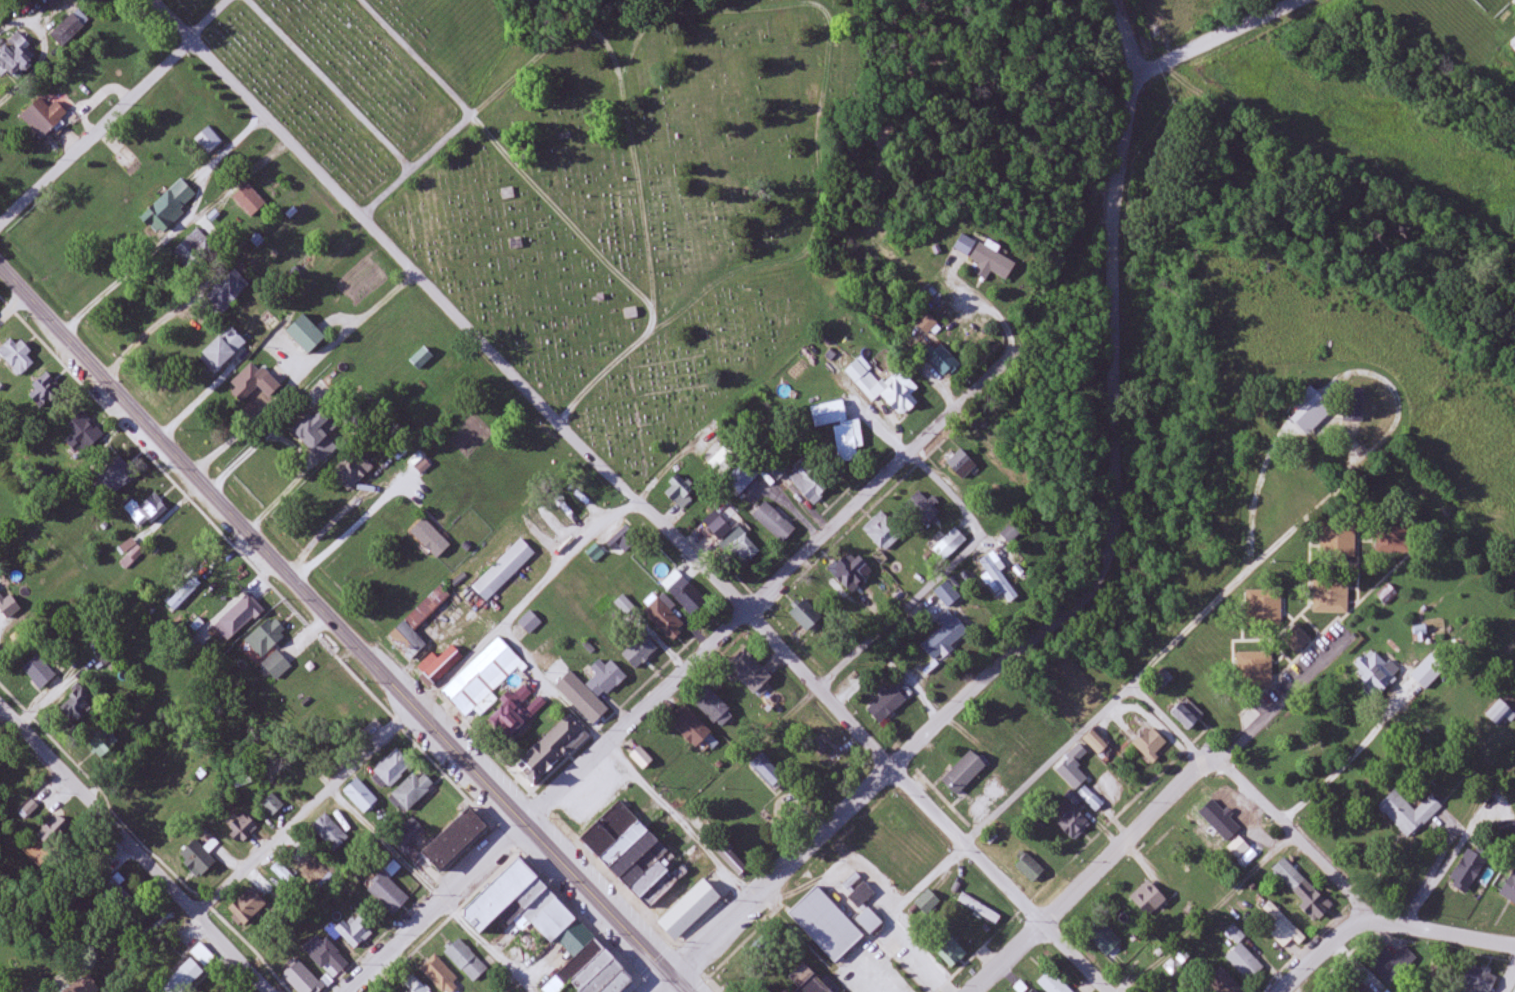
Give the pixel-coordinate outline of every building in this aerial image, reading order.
[(90,22),(78,9),(52,35),(65,47),(90,22)] [(19,34),(0,50),(0,71),(11,84),(35,63),(25,52),(31,47),(19,34)] [(50,109),(40,99),(25,114),(46,135),(68,114),(56,102),(50,109)] [(195,139),(210,156),(224,143),(209,126),(195,139)] [(198,197),(181,178),(140,218),(158,236),(198,197)] [(174,251),(190,267),(213,244),(197,228),(174,251)] [(1006,279),(1015,262),(961,236),(954,251),(978,263),(973,274),(986,280),(990,271),(1006,279)] [(205,296),(222,313),(250,285),(233,268),(205,296)] [(271,329),(278,323),(269,312),(261,318),(271,329)] [(285,331),(308,354),(326,337),(302,314),(285,331)] [(918,321),(925,332),(936,325),(929,314),(918,321)] [(199,355),(215,373),(247,343),(230,325),(199,355)] [(14,335),(0,348),(0,354),(22,376),(35,363),(28,356),(31,353),(14,335)] [(924,356),(945,377),(959,363),(938,342),(924,356)] [(419,371),(433,358),(424,347),(409,360),(419,371)] [(845,371),(873,402),(881,394),(902,417),(918,403),(911,396),(919,389),(901,369),(884,385),(859,358),(845,371)] [(228,385),(243,401),(258,387),(268,397),(281,384),(263,366),(260,370),(252,362),(228,385)] [(27,393),(41,410),(64,392),(50,374),(27,393)] [(839,462),(859,459),(853,422),(847,423),(844,401),(811,406),(814,428),(834,425),(839,462)] [(1343,401),(1343,421),(1363,421),(1363,401),(1343,401)] [(1335,420),(1316,402),(1292,425),(1311,445),(1335,420)] [(292,431),(323,463),(340,447),(326,432),(332,427),(315,409),(292,431)] [(87,453),(106,435),(82,411),(63,430),(87,453)] [(732,454),(708,431),(693,446),(717,470),(732,454)] [(963,480),(977,466),(961,449),(946,463),(963,480)] [(349,491),(373,467),(357,452),(334,475),(349,491)] [(116,495),(135,474),(115,456),(96,477),(116,495)] [(759,475),(746,462),(727,481),(740,495),(759,475)] [(785,466),(780,462),(773,470),(779,475),(785,466)] [(789,480),(814,505),(828,491),(803,466),(789,480)] [(673,486),(666,494),(682,510),(697,494),(677,474),(669,482),(673,486)] [(598,505),(580,485),(574,490),(592,510),(598,505)] [(905,505),(926,527),(940,513),(919,492),(905,505)] [(167,510),(154,494),(139,506),(134,499),(124,508),(142,530),(167,510)] [(753,514),(781,544),(795,530),(767,501),(753,514)] [(863,530),(885,553),(903,535),(880,512),(863,530)] [(1000,535),(1009,544),(1024,530),(1014,520),(1000,535)] [(1320,521),(1320,553),(1353,553),(1353,521),(1320,521)] [(614,538),(621,545),(632,534),(625,528),(614,538)] [(967,540),(955,528),(942,541),(954,553),(967,540)] [(758,553),(745,534),(730,544),(743,563),(758,553)] [(536,553),(521,538),(472,587),(487,602),(536,553)] [(127,560),(140,550),(131,539),(119,549),(127,560)] [(1017,598),(992,553),(981,559),(1006,604),(1017,598)] [(828,575),(855,592),(868,571),(841,554),(828,575)] [(660,584),(692,615),(707,601),(675,569),(660,584)] [(167,602),(176,612),(203,586),(194,576),(167,602)] [(1347,613),(1347,577),(1314,577),(1314,613),(1347,613)] [(962,597),(946,579),(933,590),(949,608),(962,597)] [(410,660),(427,644),(414,631),(451,597),(440,586),(388,637),(410,660)] [(1378,594),(1384,605),(1397,597),(1391,586),(1378,594)] [(1281,590),(1246,590),(1246,624),(1281,625),(1281,590)] [(229,643),(263,609),(247,593),(213,627),(229,643)] [(671,641),(686,626),(672,611),(676,607),(661,593),(642,612),(671,641)] [(21,609),(11,596),(5,600),(0,594),(0,610),(7,619),(21,609)] [(615,603),(627,616),(635,609),(623,596),(615,603)] [(789,611),(809,634),(824,621),(804,598),(789,611)] [(542,623),(531,611),(518,622),(529,635),(542,623)] [(921,644),(934,662),(969,636),(952,613),(939,622),(943,628),(921,644)] [(257,663),(286,634),(270,617),(245,642),(253,649),(248,654),(257,663)] [(1311,639),(1296,626),(1284,640),(1298,653),(1311,639)] [(636,670),(658,649),(643,634),(622,656),(636,670)] [(417,668),(435,685),(463,657),(451,646),(438,659),(432,653),(417,668)] [(97,657),(107,665),(115,655),(106,647),(97,657)] [(1370,648),(1352,672),(1380,695),(1399,671),(1370,648)] [(771,676),(743,649),(726,666),(755,693),(771,676)] [(1271,650),(1237,650),(1237,688),(1271,688),(1271,650)] [(264,664),(275,680),(290,668),(279,653),(264,664)] [(486,667),(478,659),(442,692),(466,717),(515,671),(500,654),(486,667)] [(40,690),(57,677),(38,655),(22,669),(40,690)] [(611,661),(605,666),(600,660),(590,669),(596,676),(585,686),(573,672),(556,688),(581,715),(625,675),(611,661)] [(732,712),(706,685),(691,700),(716,727),(732,712)] [(485,718),(510,742),(547,705),(538,696),(532,702),(517,686),(485,718)] [(867,708),(878,723),(907,701),(895,687),(867,708)] [(60,711),(75,726),(92,710),(76,695),(60,711)] [(1486,715),(1498,727),(1514,712),(1501,700),(1486,715)] [(1204,715),(1191,702),(1185,707),(1180,702),(1170,712),(1188,731),(1204,715)] [(711,732),(686,707),(670,723),(695,748),(711,732)] [(588,736),(568,715),(515,764),(535,784),(588,736)] [(1132,743),(1151,761),(1168,743),(1149,725),(1132,743)] [(119,742),(105,727),(87,745),(101,760),(119,742)] [(1109,742),(1096,728),(1086,737),(1099,751),(1109,742)] [(653,761),(640,746),(630,755),(643,769),(653,761)] [(373,769),(387,788),(413,768),(398,749),(373,769)] [(941,780),(956,796),(986,766),(970,751),(941,780)] [(319,780),(290,753),(275,769),(304,796),(319,780)] [(784,776),(764,754),(751,766),(771,788),(784,776)] [(17,788),(17,759),(0,759),(0,788),(17,788)] [(389,798),(405,814),(433,785),(418,769),(389,798)] [(1095,792),(1086,800),(1100,814),(1125,788),(1108,771),(1091,788),(1095,792)] [(343,793),(365,813),(378,799),(356,779),(343,793)] [(1432,796),(1415,811),(1396,790),(1378,806),(1409,840),(1444,808),(1432,796)] [(272,817),(284,805),(272,794),(261,805),(272,817)] [(579,838),(675,941),(721,898),(703,879),(685,896),(674,884),(687,872),(682,866),(672,875),(658,860),(667,851),(619,800),(579,838)] [(1074,841),(1092,823),(1076,806),(1057,824),(1074,841)] [(440,873),(488,827),(468,807),(420,853),(440,873)] [(227,830),(240,844),(257,828),(243,814),(227,830)] [(335,853),(349,838),(325,814),(310,828),(335,853)] [(70,837),(66,819),(45,823),(49,841),(70,837)] [(399,847),(424,835),(417,820),(392,832),(399,847)] [(1251,848),(1241,836),(1228,847),(1239,859),(1251,848)] [(216,862),(194,840),(177,856),(199,879),(216,862)] [(1466,894),(1488,861),(1469,849),(1448,882),(1466,894)] [(1015,866),(1032,884),(1045,871),(1027,854),(1015,866)] [(1284,857),(1270,871),(1318,920),(1332,906),(1284,857)] [(516,858),(458,914),(478,934),(499,914),(518,933),(516,935),(537,957),(556,939),(574,958),(541,990),(543,991),(564,991),(569,987),(574,991),(623,991),(635,980),(516,858)] [(292,891),(300,883),(279,862),(271,870),(292,891)] [(124,905),(132,898),(108,871),(100,878),(124,905)] [(1500,895),(1514,904),(1514,871),(1500,895)] [(392,915),(409,899),(383,873),(367,889),(392,915)] [(1146,916),(1162,900),(1143,881),(1127,897),(1146,916)] [(859,909),(875,894),(864,883),(848,899),(859,909)] [(863,935),(816,886),(787,914),(834,963),(863,935)] [(266,906),(249,889),(228,910),(245,927),(266,906)] [(940,901),(926,891),(915,906),(929,916),(940,901)] [(1001,917),(964,894),(959,901),(996,924),(1001,917)] [(1307,938),(1271,902),(1264,908),(1278,922),(1267,931),(1284,948),(1293,938),(1300,945),(1307,938)] [(882,923),(867,908),(855,920),(870,935),(882,923)] [(373,933),(356,914),(338,931),(355,950),(373,933)] [(1122,942),(1103,923),(1088,938),(1107,957),(1122,942)] [(1227,931),(1235,943),(1243,938),(1235,926),(1227,931)] [(349,966),(323,933),(305,947),(331,980),(349,966)] [(936,952),(952,968),(967,954),(950,937),(936,952)] [(444,952),(473,983),(488,969),(460,938),(444,952)] [(206,969),(216,959),(200,943),(191,952),(206,969)] [(1250,982),(1265,967),(1240,943),(1226,958),(1250,982)] [(1390,985),(1417,958),(1405,946),(1393,958),(1384,949),(1369,964),(1390,985)] [(461,983),(433,955),(419,969),(443,991),(452,991),(461,983)] [(166,991),(183,991),(203,972),(190,958),(161,987),(166,991)] [(325,988),(298,961),(282,976),(298,991),(320,991),(325,988)] [(1498,977),(1468,962),(1454,990),(1457,991),(1491,991),(1498,977)] [(1221,968),(1207,981),(1217,991),(1244,991),(1221,968)] [(1048,991),(1072,991),(1050,970),(1038,983),(1048,991)] [(822,972),(843,991),(801,991),(822,972)] [(414,976),(396,991),(429,991),(414,976)] [(91,978),(62,988),(64,991),(96,991),(91,978)] [(1358,979),(1343,991),(1369,991),(1358,979)]
